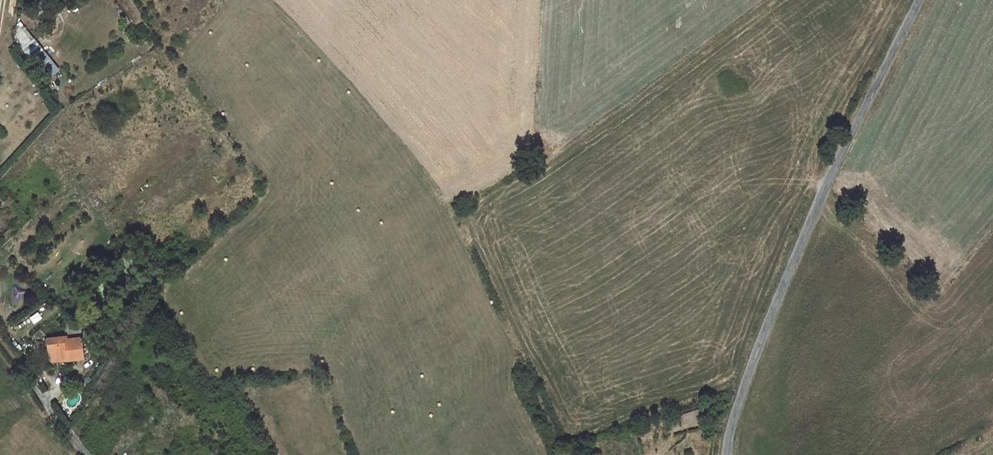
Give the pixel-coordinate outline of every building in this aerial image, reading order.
[(330,271),(339,265),(335,258),(327,263),(326,264),(330,271)] [(39,312),(29,317),(33,324),(43,319),(39,312)] [(53,340),(56,360),(69,358),(70,364),(93,362),(89,339),(75,341),(74,337),(53,340)] [(712,404),(689,411),(691,418),(714,411),(712,404)] [(974,438),(976,446),(986,442),(983,432),(974,438)]
